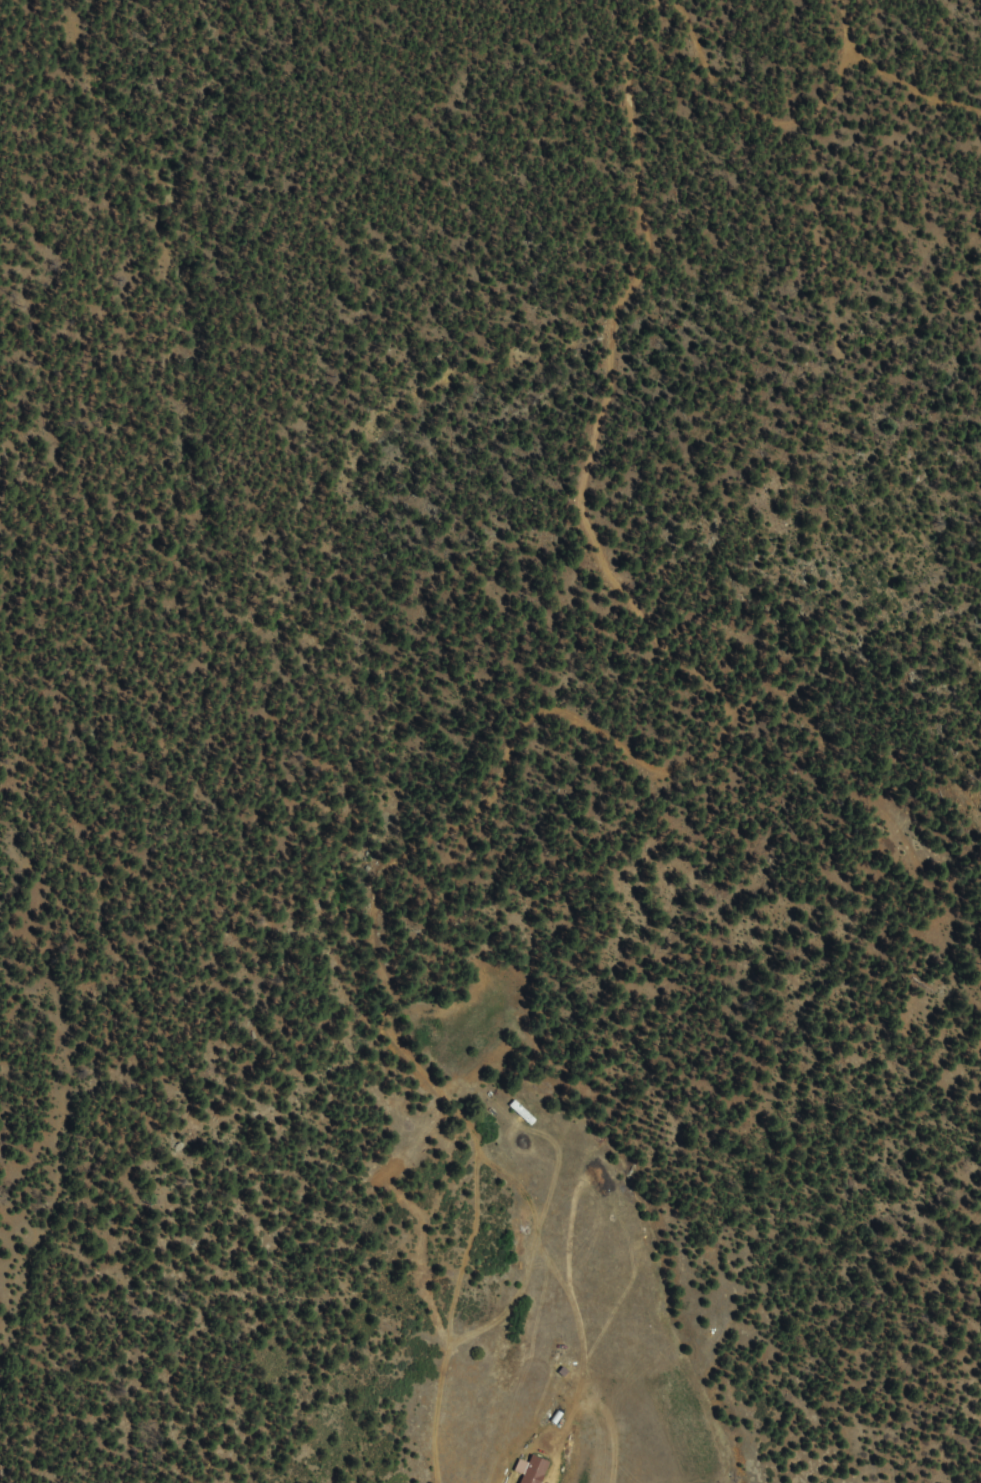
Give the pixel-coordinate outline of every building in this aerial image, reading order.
[(553,1462),(535,1455),(531,1464),(522,1461),(518,1472),(525,1475),(521,1482),(545,1482),(553,1462)]
